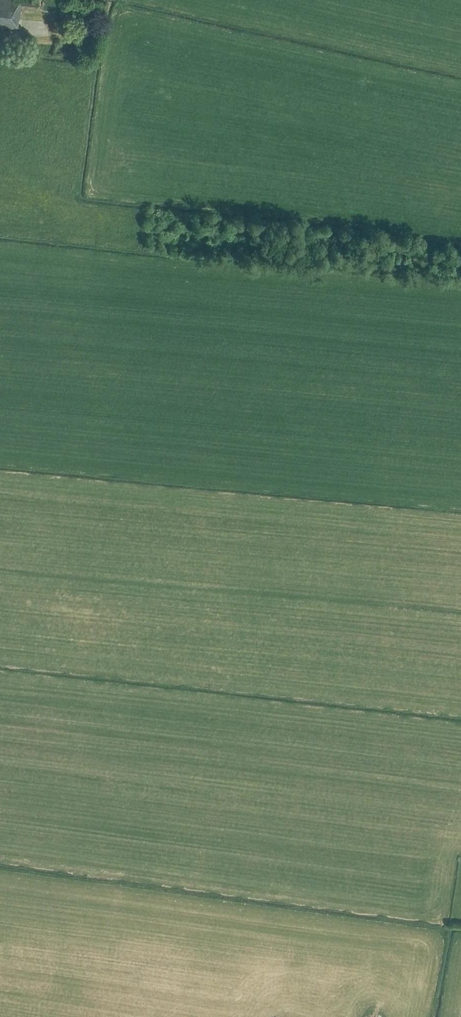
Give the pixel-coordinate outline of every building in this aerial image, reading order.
[(18,28),(18,19),(19,19),(21,4),(38,6),(39,0),(0,0),(0,26),(18,28)]
